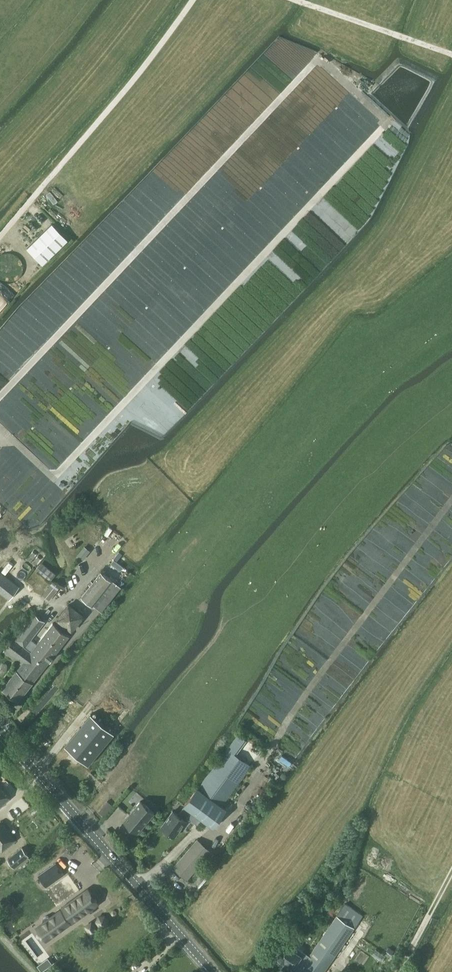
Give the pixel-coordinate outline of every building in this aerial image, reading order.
[(53,223),(28,248),(43,264),(68,239),(53,223)] [(120,563),(117,567),(127,575),(130,571),(120,563)] [(9,599),(19,586),(0,571),(0,592),(9,599)] [(83,597),(94,606),(94,605),(102,612),(122,588),(103,572),(83,597)] [(70,603),(58,618),(73,629),(85,615),(70,603)] [(3,688),(20,701),(69,637),(70,636),(54,623),(32,652),(25,646),(44,622),(36,615),(17,639),(15,638),(7,648),(24,662),(3,688)] [(91,714),(65,745),(89,765),(115,733),(91,714)] [(228,748),(185,806),(192,810),(214,827),(227,808),(222,805),(252,765),(228,748)] [(11,798),(0,787),(0,808),(11,798)] [(107,801),(99,811),(104,816),(113,805),(107,801)] [(122,820),(136,832),(153,812),(139,801),(122,820)] [(192,810),(185,806),(179,814),(173,810),(161,826),(175,835),(187,820),(186,819),(192,810)] [(2,851),(17,839),(2,821),(0,822),(0,848),(2,851)] [(174,867),(188,879),(212,851),(198,839),(174,867)] [(8,859),(15,867),(29,855),(22,847),(8,859)] [(38,875),(47,886),(64,874),(56,862),(38,875)] [(35,926),(44,941),(72,922),(99,903),(88,888),(61,907),(35,926)] [(295,967),(296,965),(306,971),(323,971),(355,926),(363,915),(347,904),(345,906),(344,905),(340,911),(338,915),(307,958),(286,943),(277,955),(295,967)] [(97,921),(100,925),(106,925),(108,920),(105,916),(99,916),(97,921)] [(98,930),(91,920),(84,925),(90,935),(98,930)] [(390,947),(385,953),(390,956),(394,950),(390,947)]
